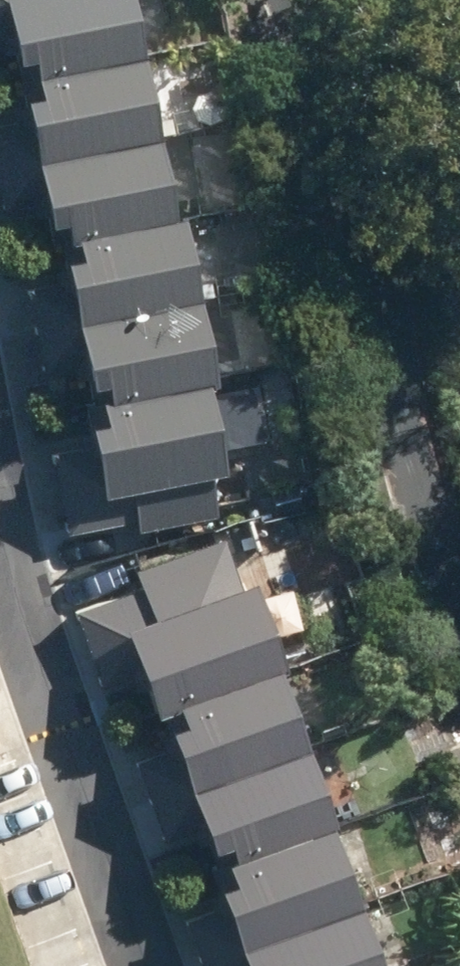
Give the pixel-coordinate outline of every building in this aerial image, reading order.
[(10,36),(14,56),(34,52),(39,74),(146,52),(135,0),(0,0),(0,38),(10,36)] [(22,92),(26,112),(0,117),(0,161),(34,154),(161,129),(146,52),(39,74),(42,89),(22,92)] [(79,226),(177,207),(161,129),(34,154),(49,232),(59,230),(79,226)] [(199,286),(225,281),(216,236),(190,241),(183,206),(177,207),(79,226),(84,249),(64,253),(69,278),(26,286),(32,319),(75,311),(193,288),(199,286)] [(210,375),(253,366),(243,316),(207,324),(199,286),(193,288),(75,311),(88,377),(99,375),(103,396),(210,375)] [(229,471),(210,375),(103,396),(107,414),(86,419),(91,442),(52,450),(60,488),(99,480),(102,496),(229,471)] [(133,568),(139,584),(75,607),(93,658),(136,643),(156,702),(281,658),(288,656),(259,573),(241,580),(226,536),(133,568)] [(156,702),(171,744),(139,755),(149,785),(181,774),(185,785),(310,742),(281,658),(156,702)] [(212,862),(337,818),(310,742),(185,785),(212,862)] [(212,862),(225,899),(186,913),(197,944),(236,931),(240,942),(365,898),(337,818),(212,862)] [(365,898),(240,942),(249,965),(389,965),(365,898)]
